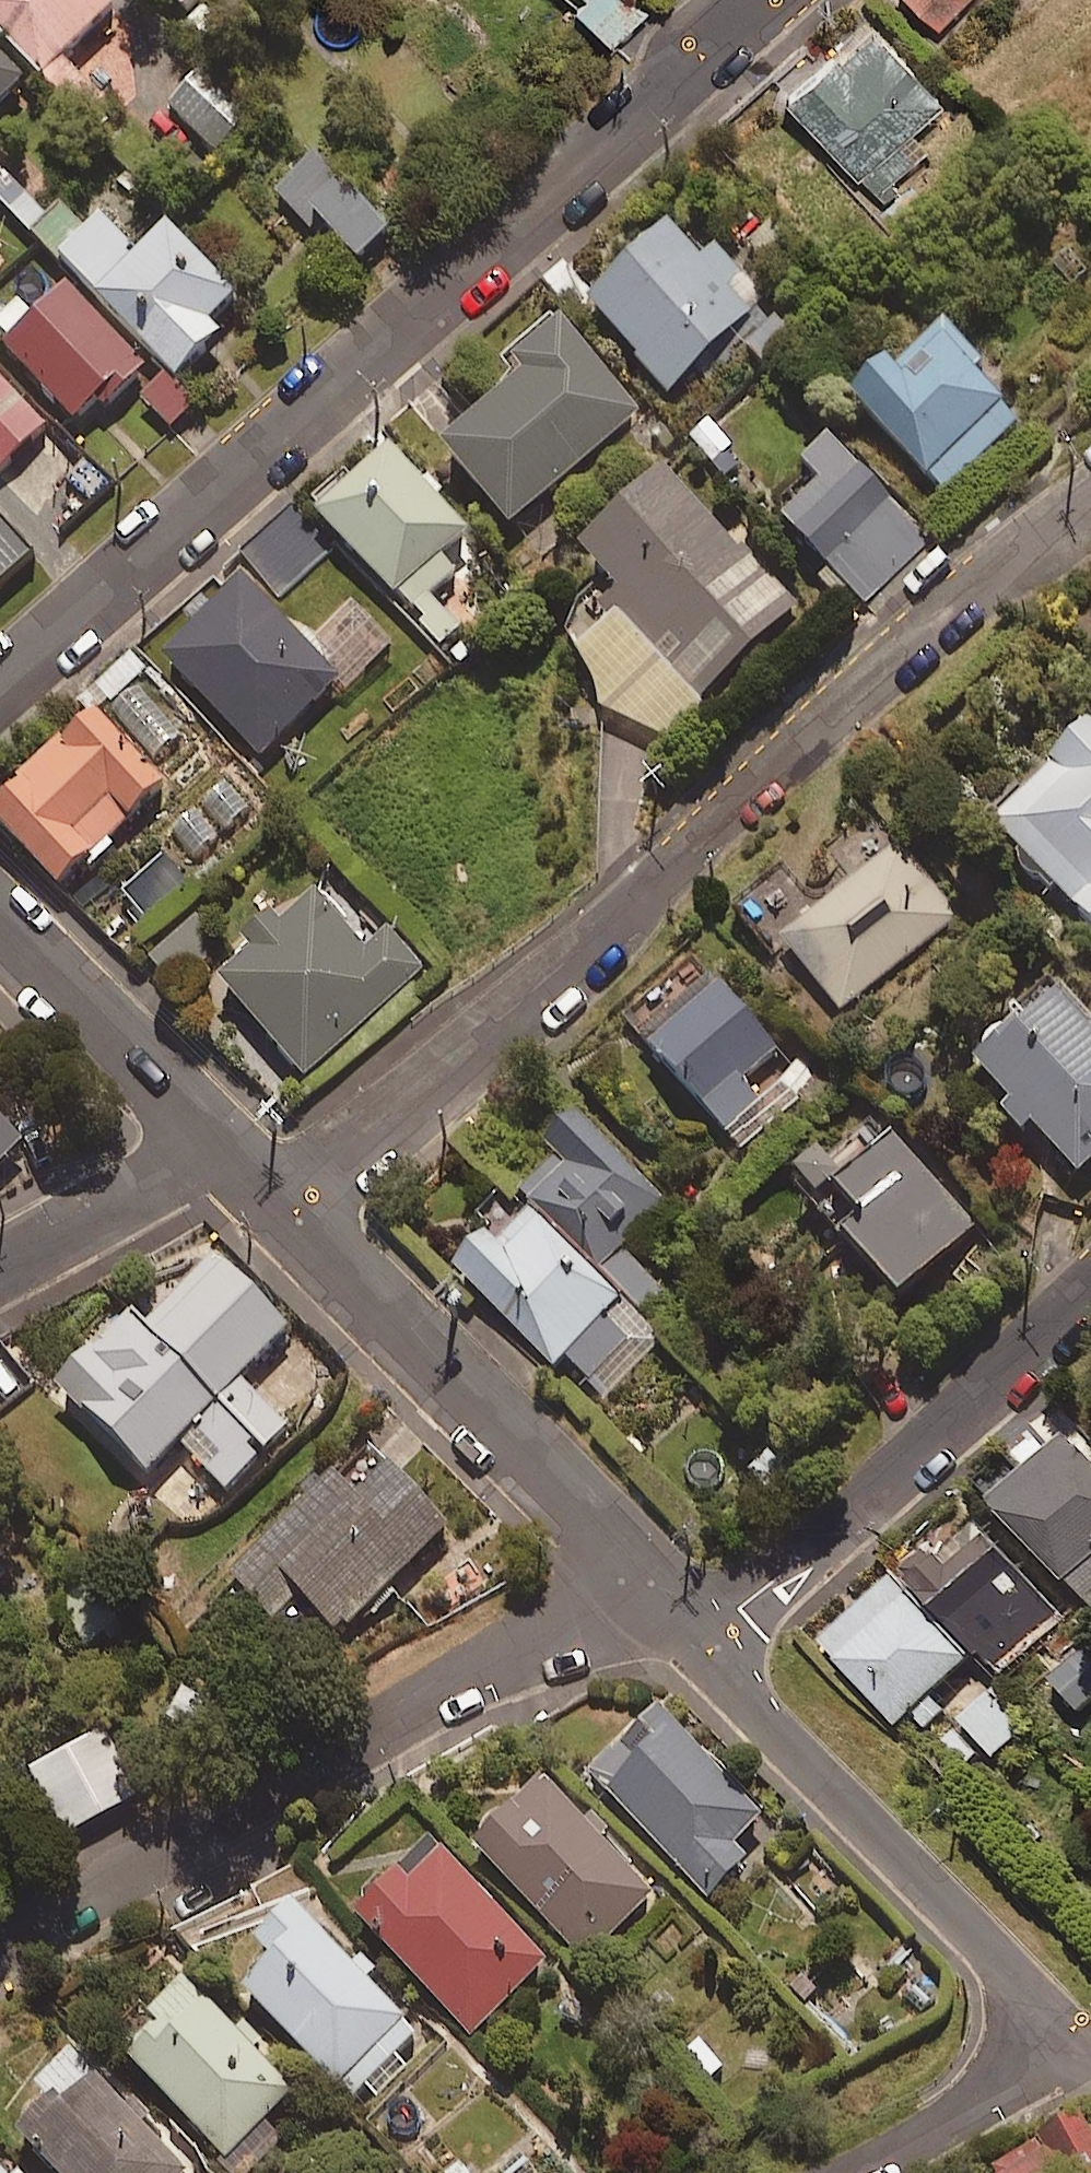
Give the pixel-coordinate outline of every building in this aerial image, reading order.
[(44,73),(116,3),(113,0),(0,0),(0,28),(44,73)] [(188,20),(209,0),(169,0),(188,20)] [(616,50),(645,23),(624,0),(602,0),(585,16),(616,50)] [(936,26),(962,0),(910,0),(936,26)] [(873,25),(788,99),(862,184),(947,110),(873,25)] [(23,74),(0,51),(0,97),(23,74)] [(253,109),(206,61),(165,101),(211,149),(253,109)] [(317,151),(275,189),(315,233),(357,196),(317,151)] [(31,225),(45,210),(0,168),(0,196),(31,225)] [(393,221),(343,170),(309,203),(359,254),(393,221)] [(250,297),(167,215),(137,245),(102,210),(61,251),(179,368),(250,297)] [(673,216),(587,293),(670,387),(757,311),(673,216)] [(140,361),(67,278),(0,337),(74,420),(140,361)] [(439,430),(510,517),(641,411),(558,308),(508,348),(521,364),(439,430)] [(791,329),(766,309),(741,338),(767,359),(791,329)] [(938,312),(856,383),(945,485),(1027,414),(938,312)] [(195,401),(166,370),(141,394),(170,425),(195,401)] [(0,376),(0,464),(44,425),(0,376)] [(388,439),(315,506),(393,591),(466,524),(388,439)] [(847,450),(782,510),(865,599),(930,539),(847,450)] [(791,599),(664,459),(574,539),(701,680),(791,599)] [(329,545),(294,511),(249,558),(284,591),(329,545)] [(0,513),(0,581),(34,549),(0,513)] [(243,568),(160,651),(264,755),(347,673),(243,568)] [(0,798),(0,815),(62,878),(167,776),(96,704),(0,798)] [(1090,712),(988,811),(1090,916),(1090,713),(1090,712)] [(960,915),(898,838),(784,928),(846,1006),(960,915)] [(316,886),(216,972),(302,1071),(422,968),(388,929),(368,946),(316,886)] [(718,972),(644,1039),(724,1126),(797,1059),(718,972)] [(1060,979),(978,1058),(1084,1166),(1090,1159),(1090,1010),(1060,979)] [(669,1203),(576,1104),(502,1172),(525,1197),(595,1272),(669,1203)] [(0,1113),(0,1157),(22,1137),(0,1113)] [(977,1222),(896,1127),(835,1178),(863,1211),(846,1225),(900,1287),(977,1222)] [(525,1197),(454,1262),(551,1365),(621,1299),(595,1272),(525,1197)] [(60,1377),(147,1465),(292,1323),(205,1235),(60,1377)] [(994,1492),(1087,1595),(1090,1592),(1090,1446),(1070,1423),(994,1492)] [(335,1628),(448,1522),(389,1460),(358,1489),(338,1468),(227,1571),(273,1620),(301,1593),(335,1628)] [(909,1567),(994,1661),(1060,1602),(974,1508),(909,1567)] [(895,1568),(819,1636),(898,1723),(974,1655),(895,1568)] [(94,1586),(66,1597),(84,1641),(112,1630),(94,1586)] [(1089,1644),(1052,1677),(1080,1708),(1090,1698),(1090,1646),(1089,1644)] [(1026,1727),(988,1678),(953,1705),(990,1754),(1026,1727)] [(659,1700),(587,1769),(706,1894),(778,1825),(659,1700)] [(111,1728),(31,1767),(64,1835),(144,1796),(111,1728)] [(545,1770),(471,1836),(576,1953),(650,1887),(545,1770)] [(353,1904),(470,2036),(552,1963),(435,1831),(353,1904)] [(241,1979),(338,2086),(412,2020),(296,1891),(251,1931),(271,1953),(241,1979)] [(291,2097),(180,1974),(146,2004),(160,2020),(129,2047),(226,2155),(291,2097)] [(85,2062),(13,2126),(56,2172),(184,2172),(85,2062)] [(1079,2112),(987,2162),(993,2172),(1090,2172),(1090,2133),(1079,2112)] [(0,2163),(0,2172),(9,2172),(0,2163)]
